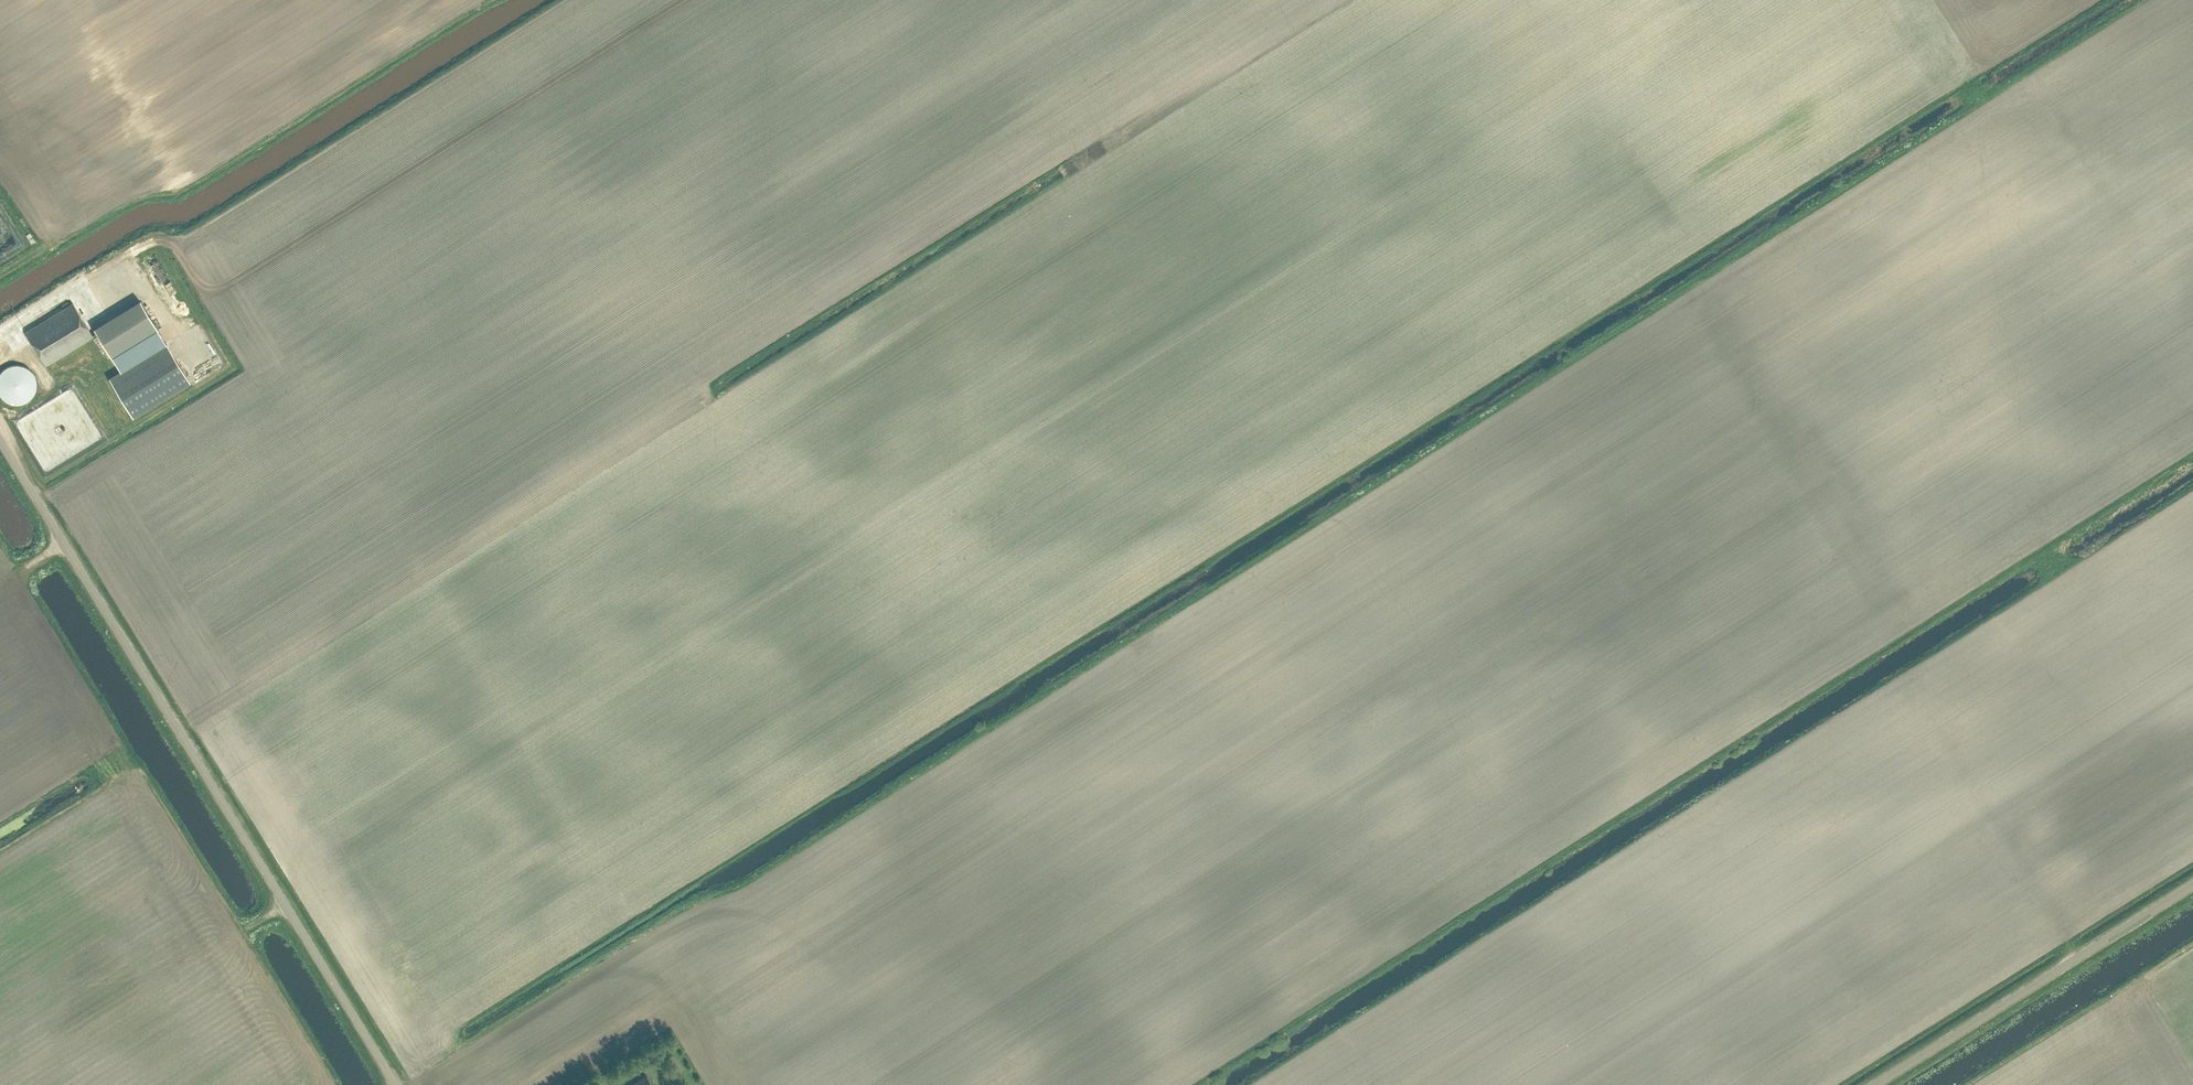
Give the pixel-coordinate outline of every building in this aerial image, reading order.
[(47,364),(94,336),(73,303),(25,332),(47,364)] [(109,378),(133,416),(190,382),(166,343),(109,378)] [(34,374),(29,368),(22,365),(15,364),(8,366),(2,371),(0,374),(0,394),(2,398),(8,402),(15,404),(22,403),(29,400),(34,395),(36,388),(36,380),(34,374)] [(647,1075),(630,1084),(653,1084),(647,1075)]
